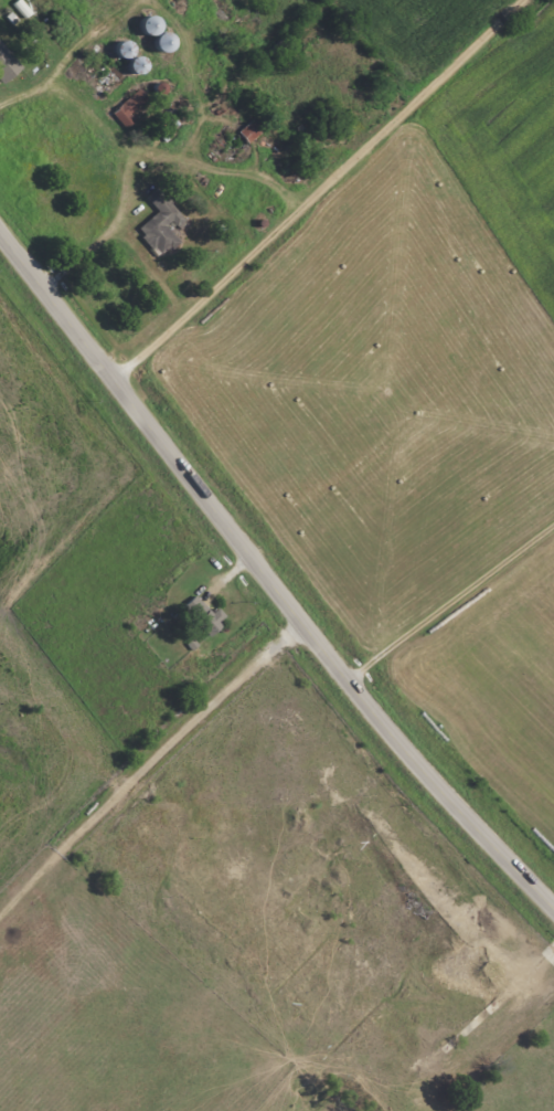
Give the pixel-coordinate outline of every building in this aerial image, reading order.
[(135,29),(149,38),(158,24),(144,16),(135,29)] [(150,45),(159,54),(170,42),(161,33),(150,45)] [(110,51),(120,61),(131,51),(121,41),(110,51)] [(19,70),(0,45),(0,85),(19,70)] [(124,71),(137,77),(144,63),(130,57),(124,71)] [(85,84),(102,97),(117,76),(100,63),(85,84)] [(142,113),(127,97),(109,115),(125,130),(142,113)] [(156,217),(137,228),(155,259),(177,246),(166,229),(179,221),(160,188),(144,197),(156,217)] [(213,606),(208,610),(194,594),(178,609),(204,636),(224,618),(213,606)]
